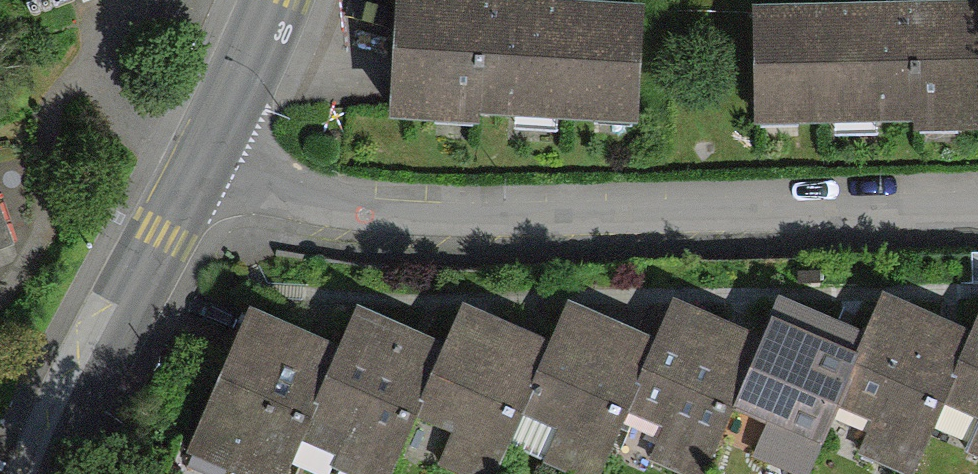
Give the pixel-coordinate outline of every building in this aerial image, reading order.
[(644,123),(650,0),(404,0),(395,109),(644,123)] [(977,116),(977,0),(756,0),(760,124),(977,116)] [(822,434),(906,470),(942,388),(974,316),(889,279),(870,322),(822,434)] [(696,473),(700,473),(720,430),(767,322),(677,283),(659,324),(610,437),(696,473)] [(720,430),(807,468),(822,434),(870,322),(783,284),(767,322),(720,430)] [(504,430),(596,469),(610,437),(659,324),(568,285),(550,326),(504,430)] [(483,473),(485,473),(504,430),(550,326),(469,291),(451,333),(404,440),(483,473)] [(372,473),(390,473),(404,440),(451,333),(366,296),(346,340),(301,443),(372,473)] [(253,299),(190,443),(261,473),(288,473),(301,443),(346,340),(253,299)] [(942,388),(977,404),(977,306),(974,316),(942,388)] [(964,441),(977,447),(977,410),(964,441)]
